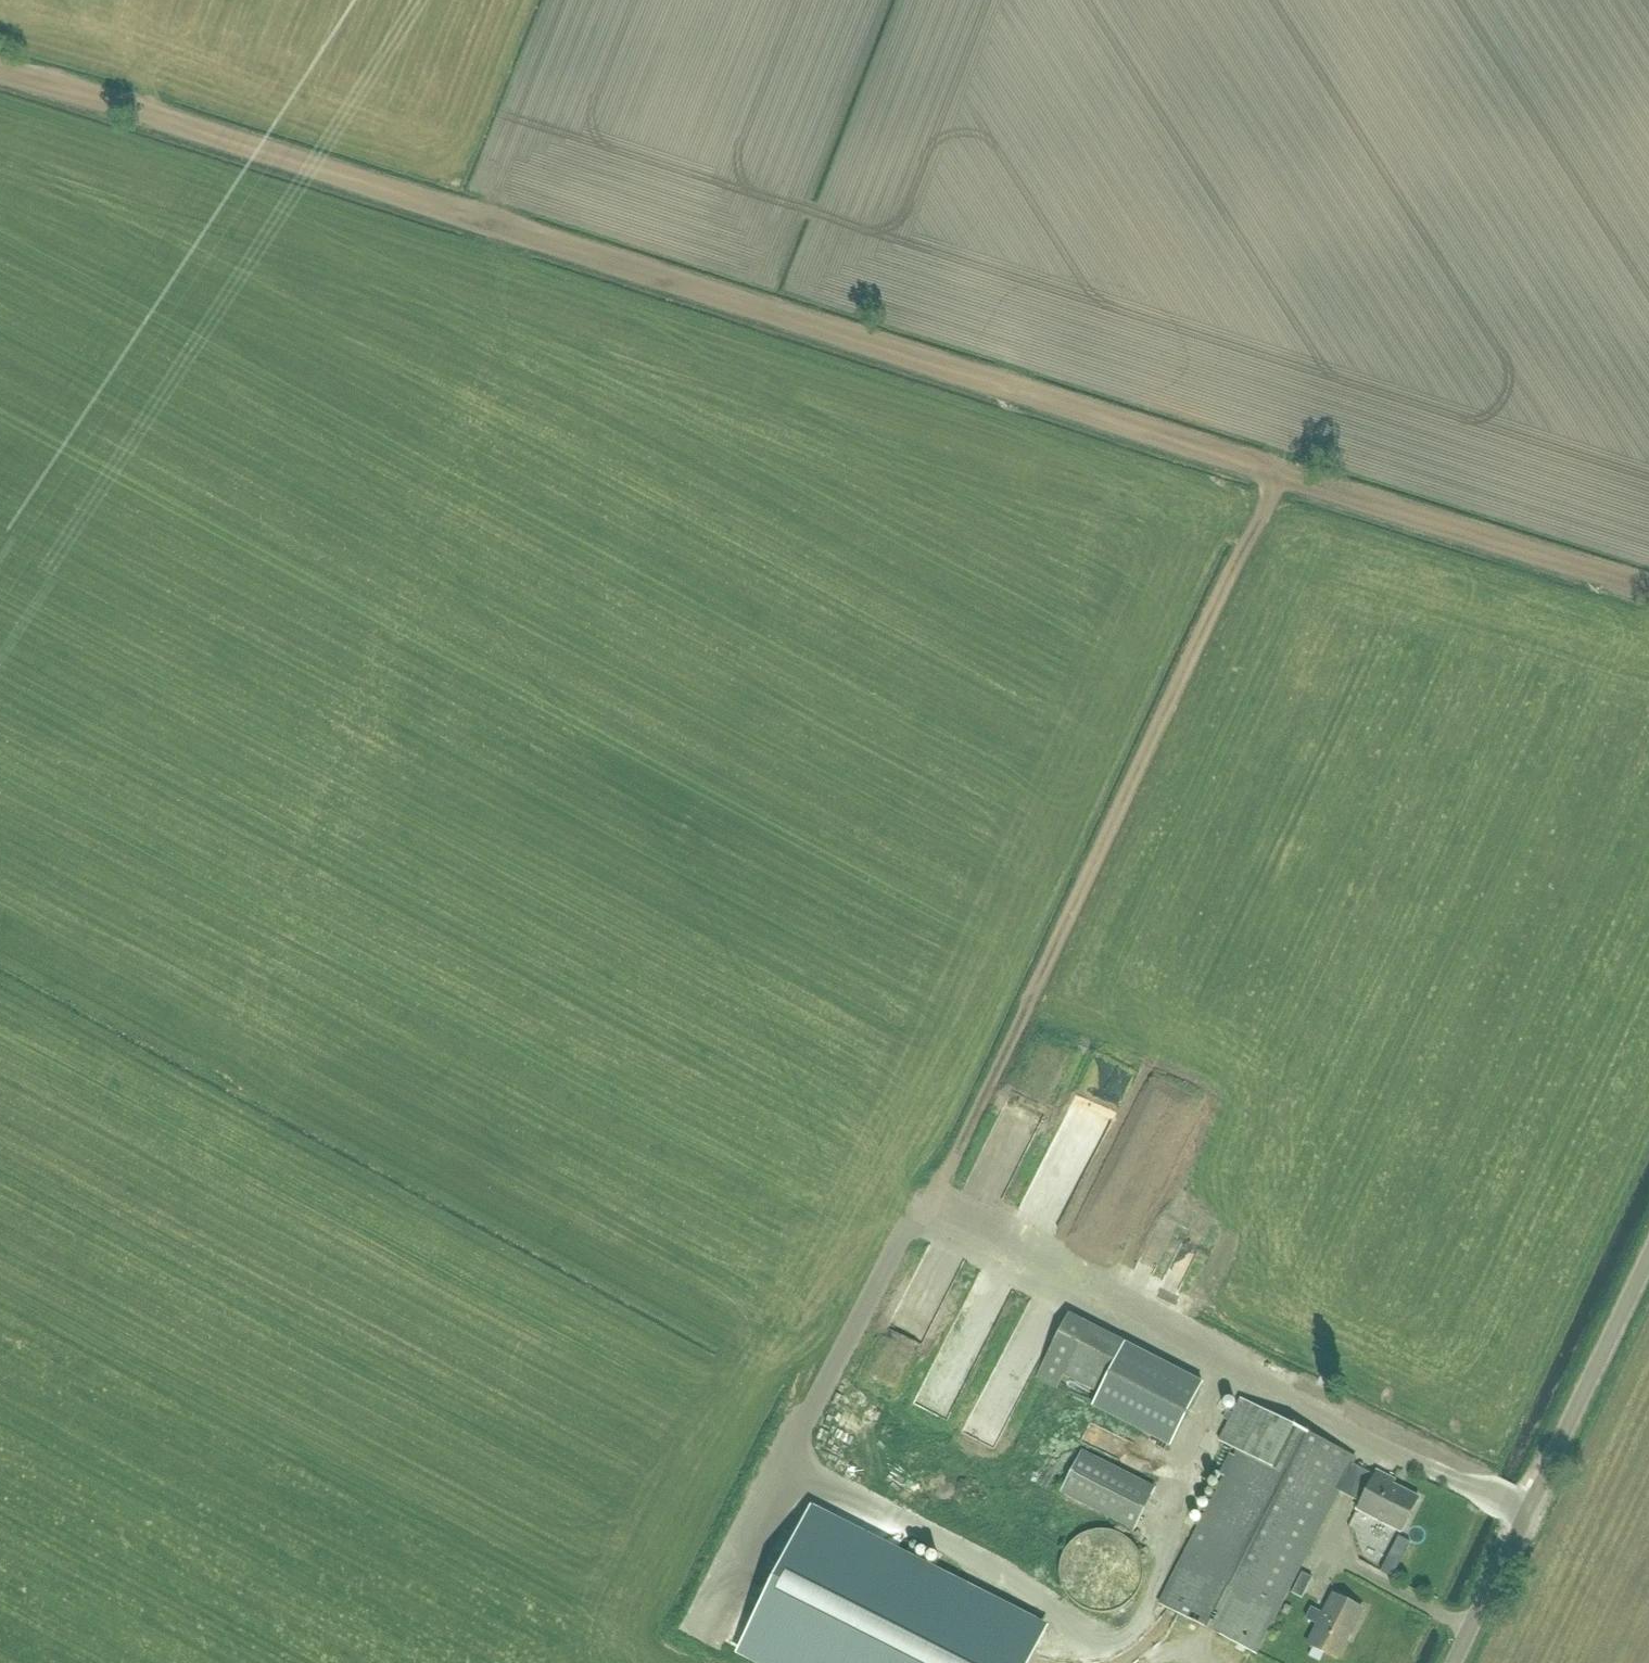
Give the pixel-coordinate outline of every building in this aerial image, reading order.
[(1113,1109),(1131,1060),(1096,1047),(1077,1095),(1113,1109)] [(819,1292),(828,1274),(817,1268),(808,1287),(819,1292)] [(982,1361),(1008,1302),(979,1289),(955,1345),(970,1352),(969,1355),(982,1361)] [(1171,1447),(1203,1384),(1070,1315),(1036,1377),(1057,1389),(1064,1376),(1099,1393),(1092,1406),(1171,1447)] [(1012,1368),(993,1396),(1001,1402),(995,1412),(1005,1419),(1031,1381),(1012,1368)] [(1220,1440),(1239,1450),(1236,1456),(1230,1453),(1219,1474),(1225,1477),(1160,1604),(1257,1653),(1339,1491),(1353,1464),(1356,1459),(1241,1400),(1220,1440)] [(1154,1489),(1082,1452),(1062,1491),(1133,1528),(1154,1489)] [(1374,1474),(1353,1464),(1339,1491),(1360,1502),(1356,1510),(1400,1533),(1417,1498),(1396,1487),(1398,1482),(1376,1470),(1374,1474)] [(1044,1630),(811,1512),(741,1651),(765,1662),(1028,1662),(1044,1630)] [(912,1541),(932,1545),(934,1532),(915,1528),(912,1541)] [(1101,1530),(1095,1531),(1088,1533),(1081,1536),(1073,1542),(1068,1547),(1064,1554),(1061,1561),(1060,1571),(1061,1578),(1062,1585),(1067,1595),(1072,1600),(1078,1605),(1084,1609),(1094,1612),(1101,1613),(1108,1612),(1119,1609),(1125,1605),(1131,1601),(1135,1595),(1139,1589),(1141,1582),(1143,1571),(1142,1564),(1139,1554),(1135,1547),(1131,1542),(1125,1537),(1119,1534),(1112,1531),(1101,1530)] [(1400,1562),(1389,1556),(1381,1571),(1392,1577),(1400,1562)] [(1303,1598),(1313,1577),(1303,1572),(1292,1592),(1303,1598)] [(1318,1626),(1308,1645),(1337,1660),(1362,1609),(1334,1595),(1324,1614),(1311,1607),(1305,1619),(1318,1626)]
